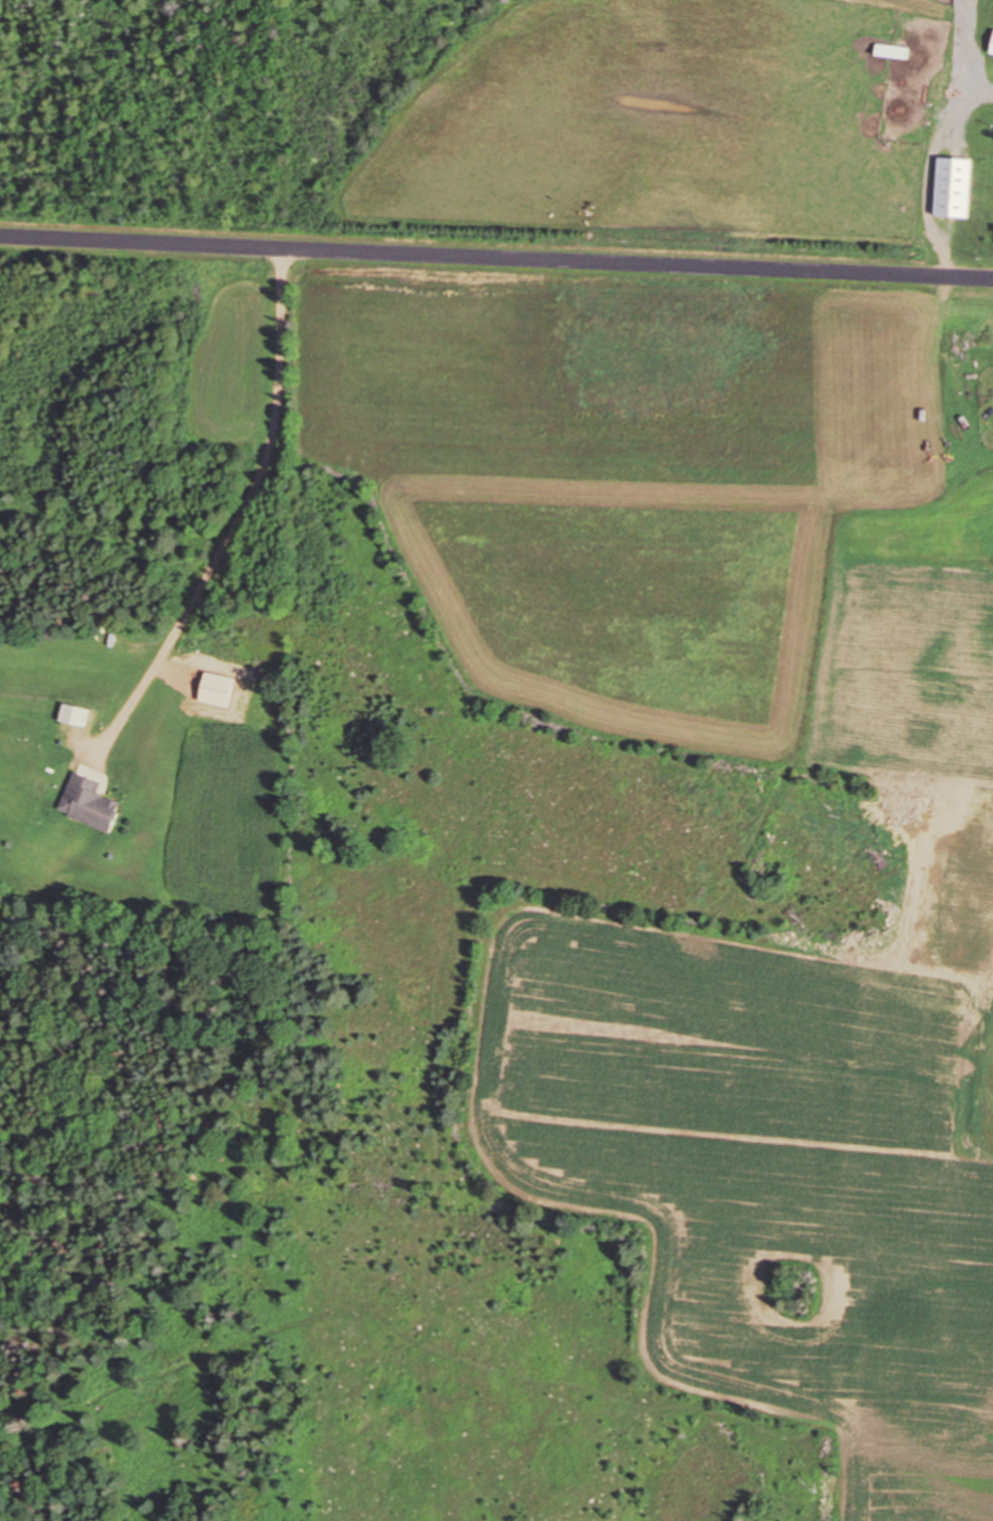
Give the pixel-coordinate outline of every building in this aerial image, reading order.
[(873,55),(905,58),(906,47),(874,43),(873,55)] [(970,159),(934,158),(932,217),(969,217),(970,159)] [(119,802),(97,793),(101,782),(71,772),(56,813),(109,832),(119,802)]
